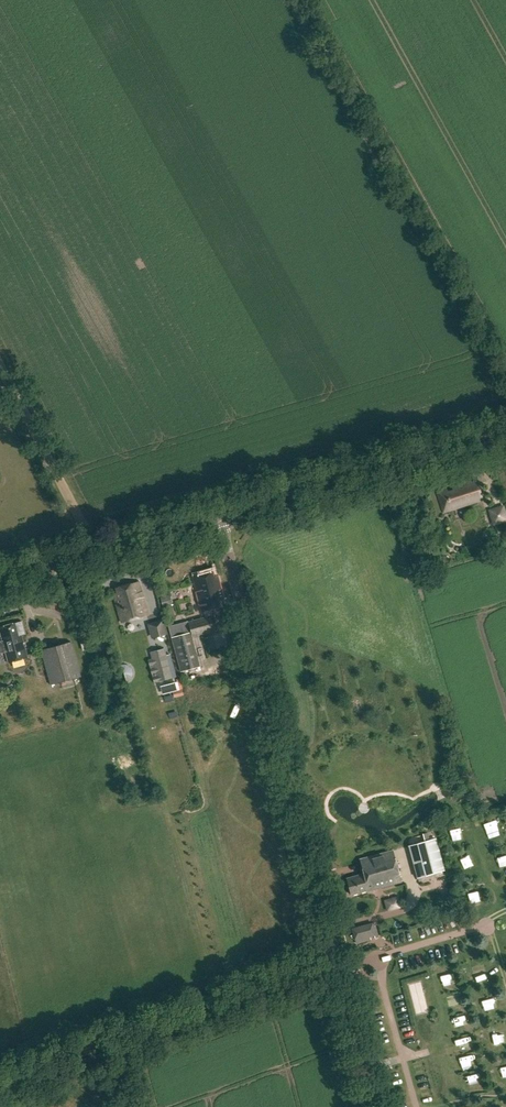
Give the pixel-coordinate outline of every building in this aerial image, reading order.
[(475,486),(473,481),(439,492),(446,513),(485,500),(479,484),(475,486)] [(487,509),(492,526),(505,521),(505,510),(504,504),(487,509)] [(202,612),(211,610),(227,606),(219,576),(215,577),(213,572),(192,578),(202,612)] [(149,615),(140,583),(117,589),(118,594),(114,595),(122,623),(149,615)] [(163,607),(172,604),(169,595),(160,597),(163,607)] [(215,615),(212,616),(189,622),(189,623),(169,629),(181,672),(201,666),(193,637),(219,630),(215,615)] [(147,624),(151,639),(167,634),(163,620),(147,624)] [(21,622),(14,624),(0,627),(0,637),(7,664),(27,658),(20,636),(24,635),(21,622)] [(51,685),(81,677),(71,642),(41,650),(51,685)] [(148,660),(154,682),(175,677),(170,654),(166,655),(164,650),(150,653),(152,659),(148,660)] [(182,689),(172,692),(173,698),(184,695),(182,689)] [(436,839),(409,846),(418,877),(444,869),(436,839)] [(402,882),(394,851),(360,860),(364,874),(346,879),(351,895),(368,890),(368,892),(402,882)] [(437,881),(443,895),(451,892),(446,877),(437,881)] [(470,893),(472,904),(481,902),(479,892),(470,893)] [(396,898),(386,901),(388,910),(399,907),(396,898)] [(374,923),(352,929),(356,943),(377,936),(374,923)] [(494,1044),(505,1043),(505,1032),(493,1033),(494,1044)]
